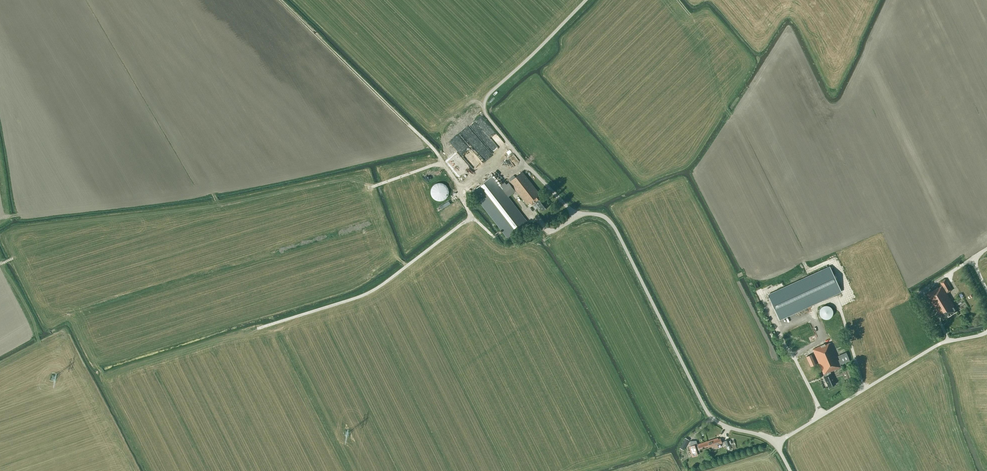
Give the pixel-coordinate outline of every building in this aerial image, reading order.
[(465,151),(462,154),(473,164),(479,158),(465,144),(461,148),(465,151)] [(516,191),(526,204),(527,204),(530,202),(532,205),(536,202),(543,211),(549,206),(542,197),(541,198),(539,195),(540,194),(522,172),(509,182),(501,188),(492,176),(472,192),(508,238),(528,223),(508,197),(516,191)] [(441,183),(440,183),(438,183),(436,183),(435,184),(434,185),(433,186),(432,187),(431,189),(430,190),(430,192),(430,194),(431,195),(432,197),(433,198),(434,199),(435,200),(436,201),(438,201),(440,201),(441,201),(443,201),(444,200),(446,199),(447,198),(448,197),(448,195),(449,194),(449,192),(449,190),(448,189),(448,187),(447,186),(446,185),(444,184),(443,183),(441,183)] [(830,267),(768,296),(779,320),(841,291),(830,267)] [(947,293),(952,290),(948,282),(946,279),(941,282),(942,285),(938,288),(932,291),(931,289),(927,291),(928,294),(927,294),(942,319),(943,319),(943,320),(957,312),(954,306),(955,306),(947,293)] [(832,316),(833,314),(833,313),(833,311),(832,310),(832,309),(831,308),(830,307),(829,306),(828,306),(827,306),(826,306),(824,306),(823,306),(822,307),(821,308),(820,308),(820,309),(820,311),(819,312),(819,313),(819,314),(820,315),(820,316),(821,317),(822,318),(823,319),(825,319),(826,319),(827,319),(828,319),(829,319),(830,318),(831,317),(832,316)] [(835,335),(845,331),(841,322),(831,326),(835,335)] [(826,345),(825,344),(813,349),(824,375),(825,375),(826,377),(824,378),(828,387),(836,384),(833,378),(834,378),(832,374),(831,374),(830,372),(841,367),(830,343),(826,345)] [(838,356),(841,365),(850,361),(846,352),(838,356)] [(806,357),(811,367),(816,364),(812,354),(806,357)] [(721,438),(718,439),(718,438),(697,444),(696,440),(690,440),(690,446),(689,447),(692,456),(697,455),(697,454),(700,453),(699,450),(713,446),(714,448),(718,447),(717,445),(722,443),(721,438)]
